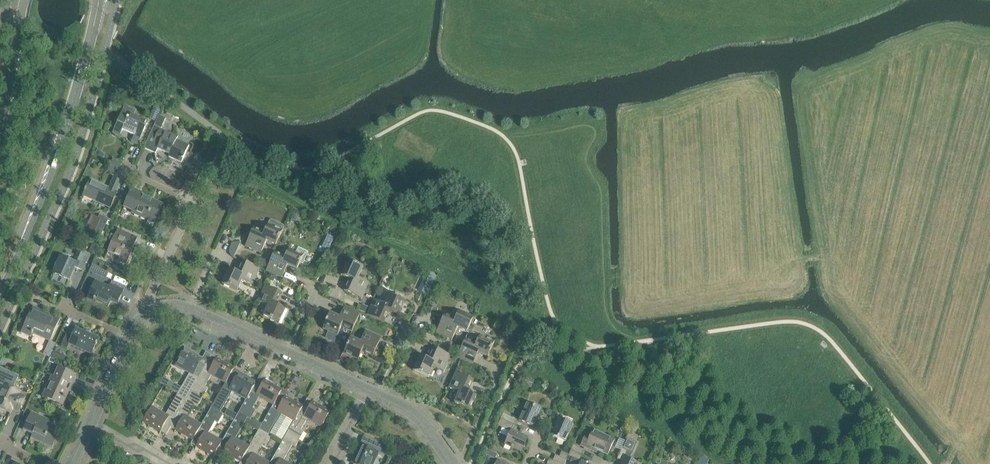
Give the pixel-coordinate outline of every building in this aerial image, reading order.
[(111,86),(107,104),(116,106),(120,89),(111,86)] [(125,105),(123,110),(112,133),(120,137),(122,131),(134,136),(131,142),(138,145),(148,121),(134,115),(136,110),(125,105)] [(156,124),(161,126),(164,117),(160,115),(156,124)] [(155,151),(157,148),(169,154),(168,157),(181,163),(189,145),(176,140),(178,137),(154,126),(145,147),(155,151)] [(90,180),(83,196),(110,208),(117,192),(116,192),(121,182),(113,178),(109,188),(90,180)] [(132,189),(124,207),(133,211),(132,213),(154,223),(162,205),(141,195),(142,193),(132,189)] [(101,219),(94,235),(100,238),(109,219),(99,215),(98,218),(101,219)] [(261,253),(266,242),(276,246),(284,227),(283,225),(271,220),(269,221),(268,224),(264,233),(253,228),(245,246),(261,253)] [(132,250),(137,238),(118,229),(108,251),(120,257),(118,261),(126,264),(128,261),(133,250),(132,250)] [(327,235),(322,247),(328,250),(334,237),(327,235)] [(77,238),(71,236),(68,241),(75,244),(77,238)] [(100,246),(93,243),(89,252),(96,255),(100,246)] [(233,258),(240,243),(238,243),(237,243),(235,243),(234,243),(232,244),(231,245),(230,247),(229,248),(229,249),(229,251),(229,253),(230,254),(231,256),(232,257),(233,258)] [(296,252),(289,249),(285,257),(274,252),(266,271),(269,272),(276,275),(282,278),(287,266),(297,270),(300,263),(303,264),(308,252),(298,248),(296,252)] [(74,262),(61,256),(54,272),(69,279),(75,266),(82,269),(88,256),(78,252),(74,262)] [(100,266),(103,259),(98,256),(95,263),(100,266)] [(268,266),(265,259),(259,262),(261,268),(268,266)] [(222,284),(237,291),(242,280),(252,285),(259,269),(242,261),(237,273),(229,269),(222,284)] [(363,267),(348,261),(341,275),(349,279),(344,291),(361,298),(368,283),(358,278),(363,267)] [(97,267),(92,265),(89,270),(96,274),(99,268),(97,267)] [(269,272),(267,278),(273,281),(276,275),(269,272)] [(423,282),(431,286),(436,276),(427,272),(423,282)] [(95,281),(87,297),(108,307),(112,299),(118,302),(123,290),(110,284),(109,287),(95,281)] [(263,317),(278,324),(281,325),(288,310),(277,305),(282,293),(265,286),(258,301),(268,306),(263,317)] [(374,300),(370,308),(367,314),(366,315),(383,323),(389,311),(397,315),(404,300),(389,293),(384,304),(374,300)] [(359,310),(367,314),(370,308),(362,304),(359,310)] [(33,306),(21,333),(30,337),(32,334),(49,341),(50,342),(50,341),(60,319),(33,306)] [(330,314),(323,329),(328,331),(325,337),(335,341),(341,327),(352,332),(360,313),(344,306),(339,318),(330,314)] [(444,315),(436,333),(452,340),(457,328),(466,333),(473,318),(459,311),(455,319),(444,315)] [(72,336),(66,333),(61,346),(67,349),(69,344),(91,354),(99,338),(76,328),(72,336)] [(350,338),(344,353),(358,360),(362,351),(373,356),(381,338),(365,331),(360,343),(350,338)] [(457,357),(462,360),(472,365),(478,353),(487,357),(494,342),(480,336),(476,344),(465,339),(457,357)] [(49,341),(43,354),(49,357),(55,343),(50,341),(50,342),(49,341)] [(185,347),(174,365),(189,374),(181,388),(178,394),(186,399),(191,391),(212,355),(205,352),(202,358),(197,355),(198,355),(185,347)] [(420,356),(413,371),(428,377),(433,367),(443,371),(450,355),(433,348),(428,360),(420,356)] [(233,367),(212,355),(191,391),(202,398),(207,388),(204,386),(211,375),(224,383),(233,367)] [(234,368),(211,407),(220,413),(232,392),(246,400),(255,385),(258,378),(235,365),(234,368)] [(10,413),(12,409),(19,412),(25,397),(19,394),(20,392),(13,388),(18,375),(0,367),(0,383),(3,384),(0,390),(0,409),(10,413)] [(58,367),(54,377),(52,376),(42,397),(60,405),(63,398),(65,399),(76,375),(58,367)] [(456,372),(449,388),(459,393),(454,403),(469,410),(476,396),(467,392),(473,380),(456,372)] [(163,386),(164,386),(168,380),(163,377),(160,384),(163,386)] [(240,411),(239,413),(247,418),(250,420),(256,410),(253,408),(259,397),(273,405),(282,390),(259,377),(258,378),(255,385),(246,400),(243,405),(240,411)] [(261,426),(259,429),(268,434),(280,413),(294,421),(302,406),(286,397),(289,391),(284,388),(282,390),(273,405),(261,426)] [(186,399),(170,427),(193,440),(201,425),(187,417),(193,405),(197,407),(202,398),(191,391),(186,399)] [(170,427),(186,399),(178,394),(166,415),(151,406),(143,421),(154,428),(166,435),(170,427)] [(294,421),(286,434),(298,441),(303,432),(300,430),(307,419),(321,427),(324,422),(330,412),(318,405),(307,398),(305,402),(303,406),(302,406),(294,421)] [(541,410),(527,403),(519,421),(533,427),(541,410)] [(192,441),(191,443),(214,457),(218,449),(222,441),(208,434),(215,422),(218,424),(223,414),(220,413),(211,407),(201,425),(193,440),(192,441)] [(31,437),(52,447),(60,430),(50,425),(52,422),(31,412),(23,430),(32,434),(31,437)] [(222,441),(218,449),(241,462),(249,447),(235,439),(244,424),(247,418),(239,413),(234,421),(222,441)] [(503,413),(501,419),(514,425),(516,419),(503,413)] [(247,418),(244,424),(258,431),(259,429),(261,426),(250,420),(247,418)] [(572,425),(558,418),(550,436),(565,442),(572,425)] [(514,425),(501,419),(497,426),(510,432),(504,444),(522,452),(528,438),(511,430),(514,425)] [(239,463),(270,463),(256,455),(262,444),(266,445),(271,436),(268,434),(259,429),(258,431),(249,447),(241,462),(239,463)] [(604,453),(610,439),(593,431),(591,434),(586,432),(580,446),(596,453),(597,450),(604,453)] [(270,463),(290,463),(283,460),(292,445),(295,447),(298,441),(286,434),(282,442),(270,463)] [(378,452),(381,454),(385,445),(367,436),(362,446),(357,458),(355,460),(357,461),(356,463),(373,463),(378,452)] [(622,462),(621,463),(638,463),(628,459),(637,440),(627,436),(622,448),(617,459),(622,462)] [(573,445),(570,450),(581,455),(584,450),(573,445)] [(495,460),(498,454),(487,449),(484,455),(495,460)] [(568,456),(579,461),(581,455),(570,450),(568,456)] [(568,456),(561,452),(559,457),(555,455),(553,460),(549,459),(560,463),(564,463),(568,456)]
